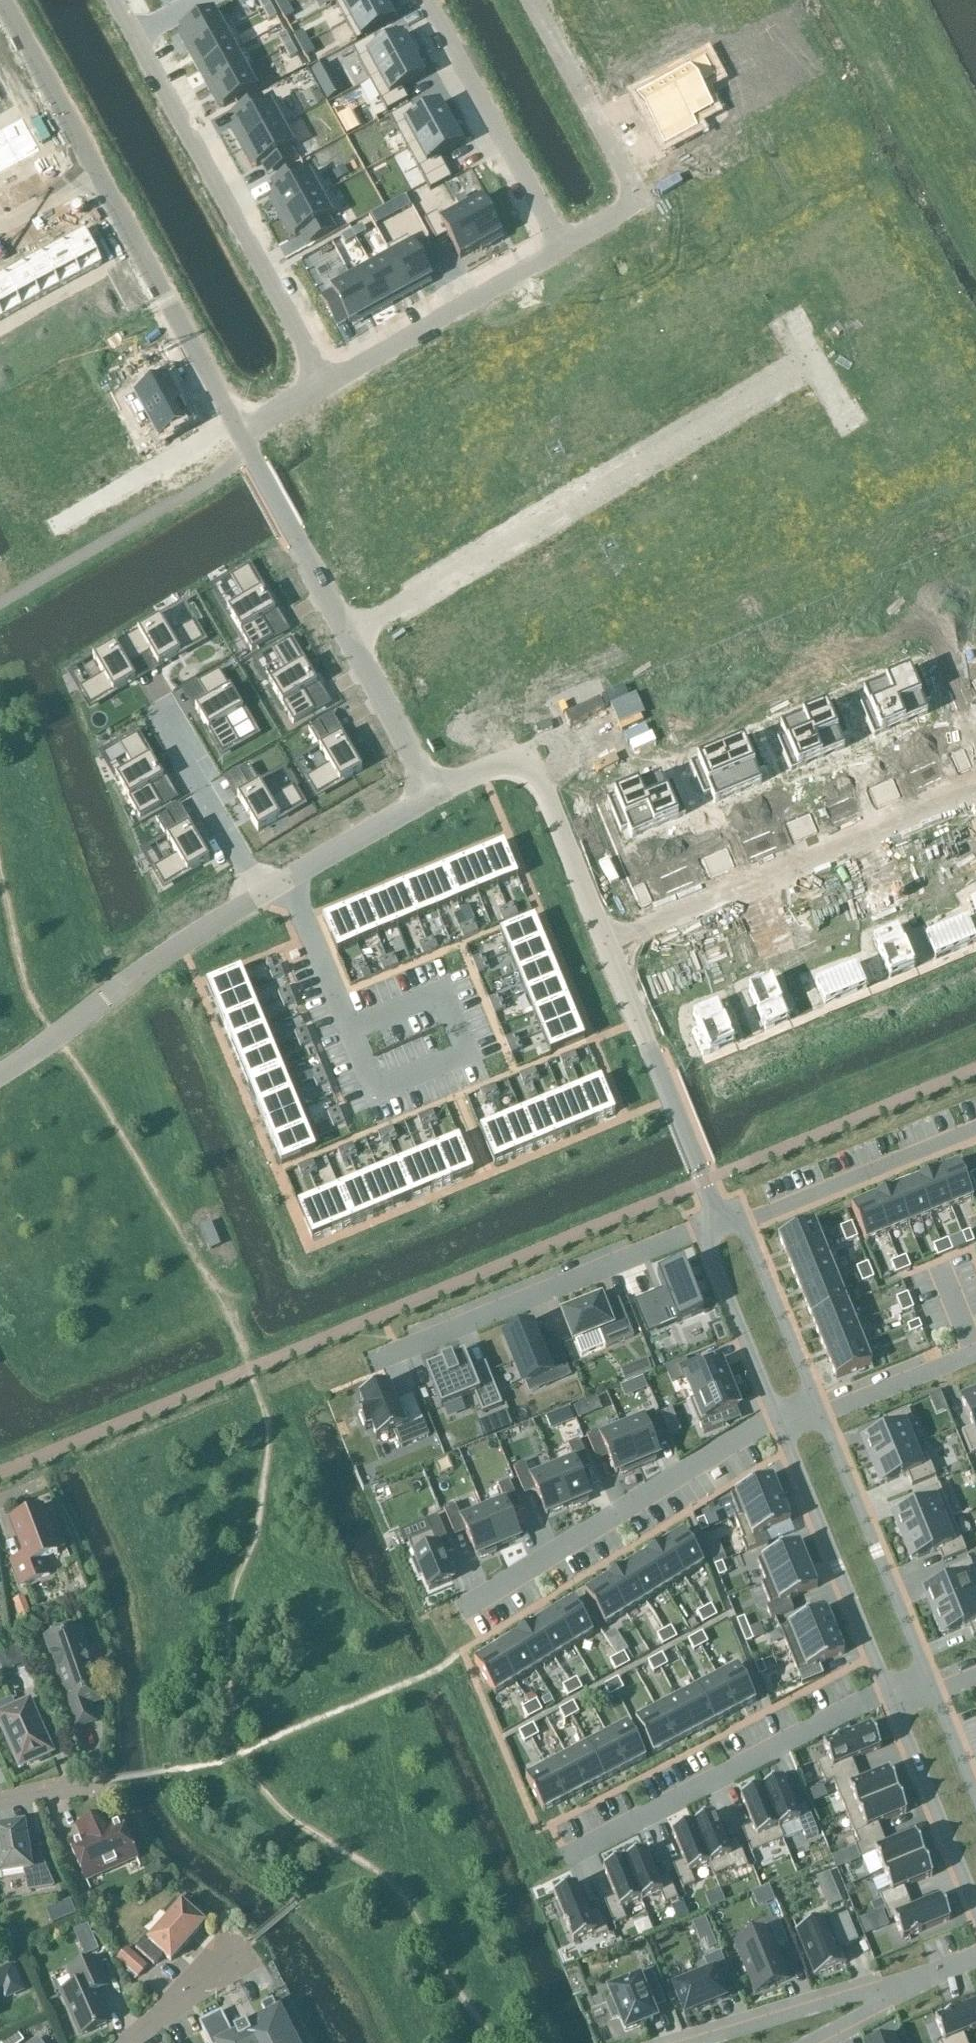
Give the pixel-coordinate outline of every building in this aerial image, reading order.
[(258,2),(264,13),(271,9),(266,0),(261,0),(258,2)] [(274,1),(279,11),(288,7),(284,0),(275,0),(274,1)] [(332,8),(336,6),(346,24),(384,3),(382,0),(345,0),(332,8)] [(384,3),(346,24),(357,44),(395,23),(384,3)] [(288,7),(279,11),(285,22),(294,17),(288,7)] [(271,9),(264,13),(270,23),(277,19),(271,9)] [(213,15),(181,32),(192,52),(233,30),(232,29),(224,34),(213,15)] [(233,30),(192,52),(203,71),(243,49),(233,30)] [(303,34),(294,39),(300,49),(309,44),(303,34)] [(374,40),(353,51),(370,83),(418,56),(406,35),(380,50),(374,40)] [(286,36),(279,40),(285,51),(292,47),(286,36)] [(309,44),(300,49),(306,60),(315,55),(309,44)] [(292,47),(285,51),(291,61),(298,57),(292,47)] [(243,49),(203,71),(213,90),(245,72),(235,54),(244,50),(243,49)] [(418,56),(370,83),(387,114),(408,102),(403,92),(426,79),(415,59),(418,57),(418,56)] [(705,60),(638,97),(665,145),(714,118),(698,90),(716,80),(705,60)] [(245,72),(213,90),(224,110),(256,92),(245,72)] [(245,122),(234,128),(245,148),(290,124),(278,103),(267,109),(261,99),(239,111),(245,122)] [(411,108),(390,119),(408,151),(455,124),(451,125),(440,106),(417,118),(411,108)] [(22,118),(1,130),(20,164),(42,153),(22,118)] [(290,124),(245,148),(257,169),(268,163),(274,174),(296,162),(290,151),(297,147),(286,127),(290,125),(290,124)] [(455,124),(408,151),(425,182),(446,170),(440,160),(467,145),(455,124)] [(0,130),(0,172),(2,175),(20,164),(1,130),(0,130)] [(283,192),(272,198),(284,219),(328,194),(317,173),(305,180),(300,169),(278,181),(283,192)] [(446,170),(425,182),(431,192),(452,181),(446,170)] [(328,194),(284,219),(295,239),(306,233),(312,244),(334,232),(328,221),(340,215),(328,194)] [(488,199),(461,213),(483,252),(504,241),(490,215),(495,212),(488,199)] [(437,215),(425,222),(437,243),(448,237),(460,260),(480,249),(482,253),(483,252),(461,213),(442,224),(437,215)] [(363,228),(352,233),(356,241),(367,235),(363,228)] [(84,231),(63,242),(82,277),(103,265),(84,231)] [(352,233),(341,239),(341,240),(345,247),(356,241),(352,233)] [(409,239),(388,251),(410,291),(431,280),(427,271),(437,265),(425,244),(414,250),(409,239)] [(63,242),(42,254),(61,289),(82,277),(63,242)] [(371,266),(370,266),(390,302),(410,291),(388,251),(387,251),(392,260),(374,270),(371,266)] [(42,254),(23,264),(42,299),(61,289),(42,254)] [(23,264),(4,275),(23,309),(42,299),(23,264)] [(370,266),(350,277),(370,313),(390,302),(370,266)] [(0,277),(0,312),(4,320),(23,309),(4,275),(0,277)] [(322,300),(334,322),(345,316),(350,325),(370,313),(350,277),(350,278),(352,282),(332,293),(333,294),(322,300)] [(109,309),(102,313),(108,325),(116,321),(109,309)] [(102,313),(94,317),(101,329),(108,325),(102,313)] [(69,331),(62,335),(68,347),(76,343),(69,331)] [(62,335),(54,339),(61,351),(68,347),(62,335)] [(776,336),(753,349),(763,366),(786,353),(776,336)] [(31,351),(24,356),(30,368),(38,363),(31,351)] [(24,356),(16,360),(23,372),(30,368),(24,356)] [(166,381),(126,403),(141,430),(152,424),(160,438),(189,422),(166,381)] [(245,602),(228,612),(241,634),(252,652),(263,646),(274,640),(263,621),(276,614),(249,568),(231,579),(245,602)] [(161,620),(127,640),(140,662),(151,655),(159,668),(204,641),(193,624),(170,637),(161,620)] [(103,677),(80,690),(91,708),(136,681),(128,668),(140,662),(127,640),(93,660),(103,677)] [(286,675),(270,685),(283,707),(294,725),(305,718),(315,712),(304,694),(317,686),(290,641),(273,652),(286,675)] [(918,671),(888,684),(905,725),(929,715),(924,705),(932,703),(918,671)] [(209,703),(196,710),(222,755),(240,745),(227,722),(244,712),(231,690),(220,672),(208,678),(198,684),(209,703)] [(869,703),(862,706),(875,738),(905,725),(888,684),(865,693),(869,703)] [(835,706),(805,718),(822,760),(846,750),(841,740),(848,737),(835,706)] [(786,738),(779,741),(792,772),(822,760),(805,718),(782,728),(786,738)] [(330,767),(307,780),(317,798),(362,771),(342,737),(330,744),(319,726),(309,732),(320,750),(330,767)] [(133,769),(116,779),(129,801),(140,820),(151,813),(162,807),(151,789),(164,781),(137,736),(120,746),(133,769)] [(752,740),(722,753),(739,794),(762,785),(758,775),(765,772),(752,740)] [(964,750),(953,755),(960,773),(971,769),(972,768),(965,750),(964,750)] [(722,753),(692,766),(705,797),(712,794),(716,804),(739,794),(722,753)] [(250,791),(238,798),(258,833),(304,806),(293,789),(270,802),(260,785),(249,767),(239,773),(250,791)] [(662,778),(639,788),(656,829),(686,816),(673,785),(666,788),(662,778)] [(894,780),(882,785),(889,803),(901,798),(894,780)] [(882,785),(870,790),(877,808),(889,803),(882,785)] [(639,788),(609,800),(622,832),(629,829),(633,839),(656,829),(639,788)] [(810,814),(798,819),(806,838),(818,833),(810,814)] [(964,819),(972,838),(975,836),(975,815),(964,819)] [(177,857),(154,870),(165,888),(210,861),(190,827),(178,834),(167,816),(157,822),(167,840),(177,857)] [(798,819),(787,824),(794,843),(806,838),(798,819)] [(933,833),(909,843),(917,861),(941,851),(933,833)] [(504,845),(483,853),(498,888),(519,879),(518,879),(504,845)] [(727,849),(715,854),(723,873),(735,868),(727,849)] [(483,853),(463,862),(478,896),(498,888),(483,853)] [(715,854),(704,859),(711,878),(723,873),(715,854)] [(878,856),(854,866),(862,884),(886,874),(878,856)] [(463,862),(443,870),(458,904),(478,896),(463,862)] [(443,870),(424,878),(438,913),(458,904),(443,870)] [(424,878),(403,886),(418,921),(438,913),(424,878)] [(823,879),(799,889),(806,907),(830,897),(823,879)] [(645,884),(633,889),(641,907),(653,902),(645,884)] [(403,886),(383,895),(398,929),(418,921),(403,886)] [(383,895),(363,903),(378,937),(398,929),(383,895)] [(363,903),(344,911),(358,946),(378,937),(363,903)] [(514,906),(507,909),(511,920),(519,917),(514,906)] [(507,909),(499,912),(504,923),(511,920),(507,909)] [(323,920),(338,954),(358,946),(344,911),(323,920)] [(736,915),(712,925),(720,943),(744,933),(736,915)] [(535,919),(500,933),(509,954),(543,939),(535,919)] [(926,937),(936,961),(975,945),(975,936),(969,919),(926,937)] [(474,922),(467,925),(471,936),(479,933),(474,922)] [(467,925),(459,928),(464,939),(471,936),(467,925)] [(899,928),(874,939),(891,980),(917,969),(899,928)] [(682,938),(658,948),(666,966),(689,956),(682,938)] [(434,939),(427,942),(431,953),(439,950),(434,939)] [(543,939),(509,954),(517,974),(552,959),(543,939)] [(427,942),(419,945),(424,956),(431,953),(427,942)] [(394,955),(387,958),(391,969),(399,966),(394,955)] [(483,956),(472,960),(475,968),(486,963),(483,956)] [(387,958),(379,961),(384,973),(391,969),(387,958)] [(552,959),(517,974),(525,994),(560,979),(552,959)] [(486,963),(475,968),(478,975),(490,971),(486,963)] [(859,965),(815,983),(826,1008),(869,989),(859,965)] [(367,967),(359,970),(364,981),(372,978),(367,967)] [(281,969),(270,974),(273,981),(285,977),(281,969)] [(241,970),(207,985),(216,1005),(250,991),(241,970)] [(560,979),(525,994),(534,1014),(568,999),(560,979)] [(773,981),(749,991),(766,1032),(790,1022),(773,981)] [(290,989),(279,993),(282,1001),(293,996),(290,989)] [(250,991),(216,1005),(224,1025),(258,1011),(250,991)] [(293,996),(282,1001),(285,1009),(296,1004),(293,996)] [(500,996),(489,1000),(492,1008),(503,1003),(500,996)] [(568,999),(534,1014),(542,1034),(576,1019),(568,999)] [(503,1003),(492,1008),(495,1015),(506,1011),(503,1003)] [(699,1029),(692,1032),(703,1059),(736,1045),(719,1004),(693,1014),(699,1029)] [(258,1011),(224,1025),(232,1045),(266,1031),(258,1011)] [(576,1019),(542,1034),(551,1054),(585,1040),(585,1039),(576,1019)] [(306,1029),(295,1033),(298,1041),(309,1036),(306,1029)] [(266,1031),(232,1045),(240,1065),(275,1051),(266,1031)] [(309,1036),(298,1041),(301,1048),(312,1044),(309,1036)] [(516,1036),(505,1040),(508,1048),(520,1043),(516,1036)] [(520,1043),(508,1048),(512,1055),(523,1050),(520,1043)] [(275,1051),(240,1065),(249,1085),(283,1071),(275,1051)] [(575,1053),(568,1056),(572,1067),(580,1064),(575,1053)] [(568,1056),(560,1059),(565,1070),(572,1067),(568,1056)] [(323,1069),(312,1073),(315,1081),(326,1076),(323,1069)] [(535,1070),(528,1073),(532,1084),(540,1081),(535,1070)] [(283,1071),(249,1085),(257,1105),(291,1091),(283,1071)] [(528,1073),(520,1076),(525,1087),(532,1084),(528,1073)] [(326,1076),(315,1081),(318,1089),(329,1084),(326,1076)] [(602,1080),(581,1088),(595,1123),(615,1114),(616,1114),(602,1081),(602,1080)] [(495,1086),(488,1089),(492,1100),(500,1097),(495,1086)] [(581,1088),(561,1097),(575,1131),(595,1123),(581,1088)] [(488,1089),(480,1092),(485,1103),(492,1100),(488,1089)] [(291,1091),(257,1105),(265,1125),(299,1111),(291,1091)] [(561,1097),(541,1105),(555,1139),(575,1131),(561,1097)] [(541,1105),(521,1113),(535,1148),(555,1139),(541,1105)] [(339,1109),(328,1113),(331,1121),(342,1116),(339,1109)] [(299,1111),(265,1125),(273,1145),(308,1131),(299,1111)] [(433,1112),(425,1115),(430,1126),(437,1123),(433,1112)] [(521,1113),(501,1121),(515,1156),(535,1148),(521,1113)] [(425,1115),(418,1118),(422,1129),(430,1126),(425,1115)] [(342,1116),(331,1121),(334,1128),(345,1124),(342,1116)] [(501,1121),(480,1130),(495,1164),(515,1156),(501,1121)] [(393,1128),(385,1131),(390,1143),(398,1139),(393,1128)] [(308,1131),(273,1145),(282,1165),(316,1151),(308,1131)] [(385,1131),(378,1135),(382,1146),(390,1143),(385,1131)] [(459,1138),(439,1147),(453,1181),(473,1173),(474,1173),(459,1139),(459,1138)] [(353,1145),(346,1148),(350,1159),(358,1156),(353,1145)] [(439,1147),(419,1155),(433,1190),(453,1181),(439,1147)] [(346,1148),(338,1151),(343,1162),(350,1159),(346,1148)] [(419,1155),(399,1163),(413,1198),(433,1190),(419,1155)] [(313,1162),(306,1165),(310,1176),(318,1173),(313,1162)] [(399,1163),(379,1172),(393,1206),(413,1198),(399,1163)] [(306,1165),(298,1168),(303,1179),(310,1176),(306,1165)] [(959,1165),(938,1174),(952,1209),(973,1200),(959,1165)] [(379,1172),(359,1180),(373,1214),(393,1206),(379,1172)] [(916,1182),(930,1218),(952,1209),(938,1174),(916,1182)] [(359,1180),(339,1188),(353,1223),(373,1214),(359,1180)] [(916,1182),(895,1191),(909,1226),(930,1218),(916,1182)] [(339,1188),(319,1197),(333,1231),(353,1223),(339,1188)] [(888,1235),(909,1226),(895,1191),(873,1200),(888,1235)] [(319,1197),(298,1205),(298,1206),(312,1239),(313,1239),(333,1231),(319,1197)] [(866,1244),(888,1235),(873,1200),(852,1208),(866,1244)] [(779,1238),(787,1258),(822,1244),(814,1224),(779,1238)] [(843,1236),(855,1232),(852,1224),(840,1229),(843,1236)] [(843,1236),(846,1244),(858,1239),(855,1232),(843,1236)] [(970,1232),(962,1235),(967,1246),(974,1243),(970,1232)] [(940,1244),(945,1255),(953,1252),(949,1241),(940,1244)] [(787,1258),(795,1278),(830,1264),(822,1244),(787,1258)] [(945,1255),(940,1244),(932,1247),(937,1258),(945,1255)] [(906,1258),(899,1261),(903,1272),(911,1269),(906,1258)] [(896,1275),(903,1272),(899,1261),(891,1264),(896,1275)] [(839,1284),(830,1264),(795,1278),(804,1299),(839,1284)] [(857,1269),(860,1276),(871,1272),(868,1264),(857,1269)] [(658,1296),(657,1294),(634,1303),(643,1325),(666,1316),(663,1310),(671,1307),(677,1324),(703,1313),(684,1265),(658,1276),(665,1293),(658,1296)] [(874,1279),(871,1272),(860,1276),(863,1284),(874,1279)] [(804,1299),(812,1319),(847,1305),(839,1284),(804,1299)] [(899,1307),(911,1302),(908,1295),(896,1299),(899,1307)] [(578,1309),(563,1314),(574,1342),(575,1342),(581,1356),(605,1347),(606,1349),(634,1337),(622,1308),(607,1314),(602,1299),(586,1305),(585,1302),(584,1302),(585,1306),(579,1308),(578,1304),(576,1305),(578,1309)] [(911,1302),(899,1307),(902,1314),(914,1310),(911,1302)] [(847,1305),(812,1319),(820,1339),(855,1325),(847,1305)] [(908,1327),(911,1334),(922,1330),(919,1322),(908,1327)] [(828,1359),(863,1345),(855,1325),(820,1339),(828,1359)] [(558,1345),(543,1351),(533,1327),(505,1338),(524,1385),(548,1375),(552,1384),(570,1377),(558,1345)] [(863,1345),(828,1359),(837,1380),(872,1365),(863,1345)] [(465,1355),(426,1370),(442,1409),(475,1395),(483,1414),(503,1406),(486,1364),(471,1370),(465,1355)] [(686,1359),(665,1368),(672,1383),(683,1379),(683,1380),(686,1378),(695,1400),(735,1384),(728,1367),(724,1369),(722,1364),(705,1371),(701,1359),(688,1364),(686,1359)] [(695,1400),(690,1402),(704,1435),(726,1426),(722,1415),(740,1408),(737,1402),(741,1401),(735,1384),(695,1400)] [(389,1386),(391,1386),(390,1385),(359,1397),(359,1398),(361,1398),(365,1410),(359,1412),(359,1411),(357,1412),(366,1431),(367,1431),(366,1430),(372,1427),(377,1439),(376,1440),(377,1441),(395,1434),(401,1449),(429,1438),(416,1405),(400,1412),(389,1386)] [(975,1454),(975,1396),(963,1402),(973,1428),(962,1433),(971,1456),(975,1454)] [(872,1464),(917,1446),(912,1432),(916,1430),(908,1410),(885,1420),(889,1431),(863,1442),(872,1464)] [(507,1413),(497,1417),(502,1431),(513,1427),(507,1413)] [(644,1421),(623,1430),(639,1469),(656,1462),(654,1458),(660,1456),(653,1440),(664,1435),(654,1413),(643,1418),(644,1421)] [(639,1469),(623,1430),(602,1439),(599,1431),(587,1437),(598,1463),(609,1458),(616,1474),(621,1472),(622,1476),(639,1469)] [(573,1458),(551,1466),(568,1506),(572,1505),(574,1509),(588,1503),(587,1499),(590,1498),(578,1468),(589,1464),(580,1441),(568,1446),(573,1458)] [(917,1446),(872,1464),(881,1486),(908,1475),(912,1487),(936,1477),(927,1456),(918,1460),(913,1448),(918,1447),(917,1446)] [(568,1506),(551,1466),(551,1467),(553,1471),(531,1480),(525,1464),(514,1469),(523,1491),(534,1486),(546,1515),(568,1506)] [(773,1479),(731,1496),(739,1517),(735,1519),(735,1520),(782,1501),(773,1479)] [(482,1508),(498,1548),(520,1538),(508,1509),(519,1505),(510,1483),(499,1487),(503,1499),(482,1508)] [(894,1518),(903,1540),(953,1520),(939,1486),(916,1496),(920,1507),(894,1518)] [(782,1501),(735,1520),(744,1540),(742,1541),(747,1553),(769,1544),(765,1533),(791,1523),(782,1501)] [(498,1548),(482,1508),(460,1517),(455,1505),(444,1510),(453,1532),(464,1528),(477,1557),(480,1556),(482,1560),(497,1553),(495,1549),(498,1548)] [(65,1547),(56,1523),(47,1527),(41,1512),(13,1523),(26,1557),(12,1563),(22,1587),(50,1576),(44,1561),(58,1555),(56,1550),(65,1547)] [(429,1592),(452,1582),(440,1553),(451,1548),(438,1517),(427,1522),(432,1533),(409,1543),(416,1560),(413,1562),(419,1578),(423,1576),(429,1592)] [(704,1519),(697,1522),(701,1534),(709,1531),(704,1519)] [(966,1553),(953,1520),(903,1540),(912,1562),(938,1551),(943,1563),(966,1553)] [(684,1533),(664,1545),(684,1578),(704,1565),(684,1533)] [(665,1590),(684,1578),(664,1545),(644,1558),(665,1590)] [(800,1545),(758,1562),(767,1583),(762,1585),(762,1586),(809,1567),(800,1545)] [(710,1556),(715,1567),(722,1564),(717,1552),(710,1556)] [(644,1558),(625,1570),(645,1602),(665,1590),(644,1558)] [(933,1615),(975,1598),(975,1577),(970,1561),(947,1571),(951,1582),(924,1593),(933,1615)] [(722,1564),(715,1567),(719,1578),(726,1575),(722,1564)] [(809,1567),(762,1586),(771,1606),(766,1608),(771,1620),(794,1611),(790,1600),(818,1589),(809,1567)] [(626,1614),(645,1602),(625,1570),(606,1582),(626,1614)] [(626,1614),(606,1582),(586,1594),(606,1627),(626,1614)] [(933,1615),(942,1637),(969,1626),(974,1638),(975,1637),(975,1602),(975,1599),(975,1598),(933,1615)] [(25,1599),(15,1603),(20,1617),(30,1613),(25,1599)] [(573,1602),(553,1614),(573,1647),(594,1634),(573,1602)] [(705,1610),(710,1621),(717,1617),(712,1606),(705,1610)] [(705,1610),(697,1614),(703,1625),(710,1621),(705,1610)] [(827,1611),(780,1630),(789,1652),(836,1633),(827,1611)] [(554,1659),(573,1647),(553,1614),(534,1626),(554,1659)] [(741,1633),(749,1630),(744,1619),(737,1622),(741,1633)] [(68,1700),(77,1727),(94,1721),(88,1704),(101,1699),(82,1647),(86,1645),(79,1626),(51,1636),(58,1654),(52,1656),(57,1670),(59,1670),(69,1699),(68,1700)] [(535,1671),(554,1659),(534,1626),(514,1638),(535,1671)] [(664,1632),(670,1643),(677,1639),(672,1628),(664,1632)] [(753,1641),(749,1630),(741,1633),(746,1644),(753,1641)] [(663,1647),(670,1643),(664,1632),(657,1636),(663,1647)] [(703,1633),(695,1637),(701,1648),(708,1644),(703,1633)] [(836,1633),(789,1652),(798,1674),(802,1684),(824,1676),(820,1665),(845,1655),(836,1633)] [(694,1652),(701,1648),(695,1637),(688,1641),(694,1652)] [(495,1650),(515,1683),(535,1671),(514,1638),(495,1650)] [(515,1683),(495,1650),(475,1663),(495,1695),(515,1683)] [(624,1654),(617,1658),(623,1668),(630,1665),(624,1654)] [(655,1659),(661,1670),(668,1666),(662,1655),(655,1659)] [(616,1672),(623,1668),(617,1658),(610,1661),(616,1672)] [(661,1670),(655,1659),(648,1663),(654,1674),(661,1670)] [(767,1674),(762,1663),(755,1666),(759,1677),(767,1674)] [(718,1679),(735,1713),(756,1702),(739,1668),(718,1679)] [(618,1679),(611,1683),(617,1694),(624,1690),(618,1679)] [(718,1679),(697,1690),(715,1723),(735,1713),(718,1679)] [(570,1683),(576,1694),(583,1690),(577,1680),(570,1683)] [(568,1698),(576,1694),(570,1683),(563,1687),(568,1698)] [(610,1698),(617,1694),(611,1683),(604,1687),(610,1698)] [(695,1734),(715,1723),(697,1690),(677,1700),(695,1734)] [(549,1696),(541,1700),(544,1706),(553,1702),(549,1696)] [(657,1711),(675,1745),(695,1734),(677,1700),(657,1711)] [(537,1701),(530,1705),(535,1716),(542,1712),(537,1701)] [(566,1707),(572,1718),(579,1714),(574,1703),(566,1707)] [(535,1716),(530,1705),(522,1709),(528,1720),(535,1716)] [(20,1770),(51,1756),(29,1706),(0,1719),(0,1724),(20,1770)] [(565,1722),(572,1718),(566,1707),(559,1711),(565,1722)] [(654,1755),(675,1745),(657,1711),(636,1722),(654,1755)] [(533,1725),(526,1729),(532,1740),(539,1736),(533,1725)] [(629,1725),(608,1736),(625,1770),(646,1759),(629,1725)] [(829,1759),(818,1764),(826,1785),(857,1772),(852,1761),(880,1750),(881,1750),(872,1727),(871,1728),(844,1739),(832,1743),(833,1744),(826,1746),(824,1747),(829,1759)] [(525,1744),(532,1740),(526,1729),(519,1733),(525,1744)] [(605,1781),(625,1770),(608,1736),(587,1747),(605,1781)] [(587,1747),(567,1758),(585,1791),(605,1781),(587,1747)] [(565,1802),(585,1791),(567,1758),(547,1768),(565,1802)] [(547,1768),(526,1779),(544,1813),(565,1802),(547,1768)] [(857,1772),(826,1785),(834,1782),(846,1814),(898,1792),(890,1771),(888,1771),(889,1772),(861,1783),(857,1772)] [(784,1781),(763,1789),(784,1841),(785,1841),(780,1830),(799,1822),(806,1841),(819,1835),(806,1805),(795,1809),(784,1782),(784,1781)] [(823,1786),(808,1792),(812,1804),(828,1797),(823,1786)] [(763,1789),(741,1798),(742,1799),(753,1826),(742,1831),(752,1854),(784,1841),(763,1789)] [(898,1792),(846,1814),(859,1845),(883,1836),(878,1825),(906,1814),(907,1814),(898,1792)] [(108,1827),(104,1816),(78,1827),(83,1838),(69,1844),(86,1881),(99,1875),(100,1876),(125,1865),(125,1863),(137,1858),(120,1821),(108,1827)] [(715,1816),(694,1825),(715,1877),(734,1869),(736,1873),(749,1868),(738,1840),(726,1845),(715,1818),(716,1818),(715,1816)] [(694,1825),(673,1834),(673,1835),(684,1862),(673,1867),(683,1890),(695,1885),(691,1874),(709,1866),(714,1877),(715,1877),(694,1825)] [(0,1830),(0,1871),(1,1871),(2,1875),(25,1871),(29,1891),(53,1887),(42,1862),(39,1844),(27,1846),(24,1826),(0,1830)] [(859,1846),(856,1847),(861,1860),(876,1854),(883,1873),(924,1856),(916,1835),(914,1835),(915,1836),(887,1847),(883,1836),(859,1845),(859,1846)] [(646,1851),(625,1860),(642,1901),(661,1893),(666,1904),(678,1899),(669,1875),(658,1880),(646,1851)] [(891,1893),(881,1897),(882,1901),(885,1909),(909,1899),(904,1889),(932,1877),(932,1878),(933,1877),(924,1856),(883,1873),(891,1893)] [(604,1868),(616,1897),(605,1901),(614,1925),(627,1920),(622,1909),(642,1901),(625,1860),(604,1868)] [(770,1885),(752,1892),(759,1907),(776,1900),(770,1885)] [(554,1897),(574,1945),(594,1936),(596,1940),(608,1935),(599,1912),(588,1916),(576,1888),(554,1897)] [(835,1888),(822,1894),(828,1909),(842,1903),(835,1888)] [(720,1890),(705,1896),(710,1908),(725,1902),(720,1890)] [(88,1895),(77,1900),(84,1915),(95,1910),(88,1895)] [(909,1899),(885,1909),(891,1922),(894,1920),(903,1941),(904,1940),(911,1937),(922,1933),(922,1932),(949,1921),(950,1922),(951,1921),(942,1898),(940,1899),(913,1910),(909,1899)] [(70,1899),(59,1904),(64,1918),(76,1913),(70,1899)] [(146,1938),(136,1949),(155,1966),(164,1956),(171,1962),(204,1926),(176,1901),(163,1915),(169,1920),(150,1941),(146,1938)] [(882,1901),(871,1906),(874,1913),(885,1909),(882,1901)] [(827,1918),(797,1931),(816,1977),(845,1965),(839,1949),(858,1942),(847,1916),(829,1923),(827,1918)] [(790,1980),(777,1949),(788,1944),(779,1923),(768,1927),(769,1930),(735,1944),(755,1994),(790,1980)] [(711,1933),(698,1938),(704,1952),(717,1946),(711,1933)] [(148,1968),(127,1949),(117,1960),(138,1979),(148,1968)] [(726,2000),(720,1985),(732,1980),(720,1952),(704,1959),(710,1974),(674,1988),(685,2016),(726,2000)] [(95,1960),(69,1971),(76,1987),(62,1993),(81,2036),(110,2023),(96,1993),(108,1987),(95,1960)] [(12,1968),(0,1974),(0,1992),(19,1984),(12,1968)] [(626,2032),(656,2019),(652,2009),(665,2004),(653,1975),(640,1980),(640,1979),(609,1991),(613,2000),(607,2003),(613,2020),(620,2017),(626,2032)] [(274,2000),(263,2005),(269,2018),(236,2034),(238,2037),(234,2038),(221,2013),(200,2024),(209,2042),(295,2042),(274,2000)] [(938,2042),(965,2042),(961,2034),(975,2028),(975,2002),(933,2020),(941,2040),(937,2042),(938,2042)]
